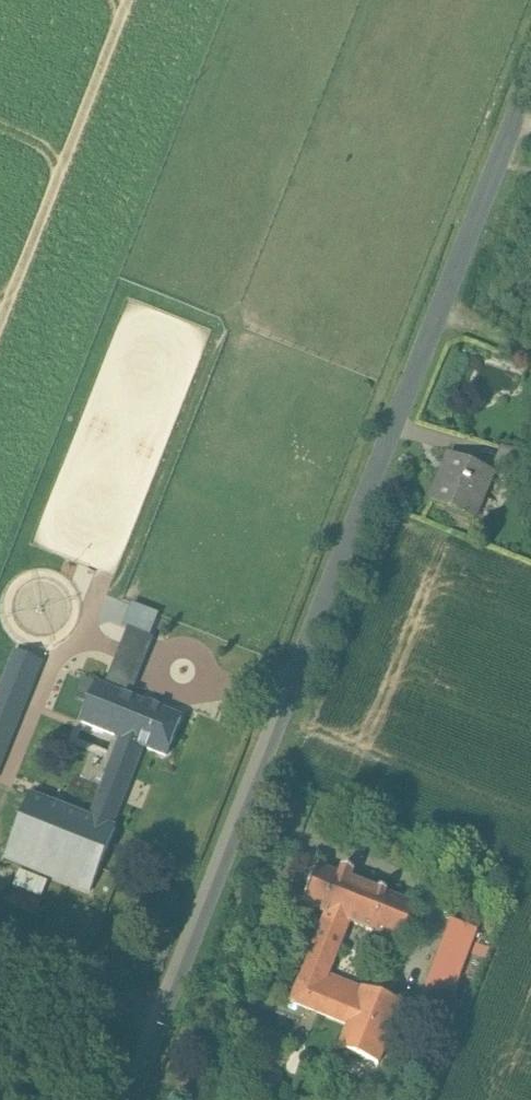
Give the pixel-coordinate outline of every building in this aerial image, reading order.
[(506,463),(451,442),(432,496),(485,516),(506,463)] [(109,678),(136,688),(155,635),(128,625),(109,678)] [(0,693),(0,768),(42,664),(16,654),(0,693)] [(146,707),(97,687),(82,725),(122,741),(131,744),(146,707)] [(181,720),(146,707),(131,744),(144,749),(166,758),(181,720)] [(96,803),(37,779),(4,860),(91,896),(118,831),(111,828),(144,749),(131,744),(122,741),(96,803)] [(103,775),(106,758),(87,756),(84,772),(103,775)] [(379,891),(318,867),(303,905),(326,914),(317,936),(318,937),(341,946),(350,924),(401,944),(416,906),(387,894),(388,892),(380,888),(379,891)] [(451,921),(423,996),(448,1005),(476,931),(451,921)] [(318,937),(291,1003),(314,1012),(328,976),(330,971),(331,971),(341,946),(318,937)] [(488,959),(491,947),(476,943),(472,955),(488,959)] [(364,989),(328,976),(314,1012),(349,1026),(364,989)] [(402,1004),(364,989),(349,1026),(339,1050),(378,1065),(402,1004)]
